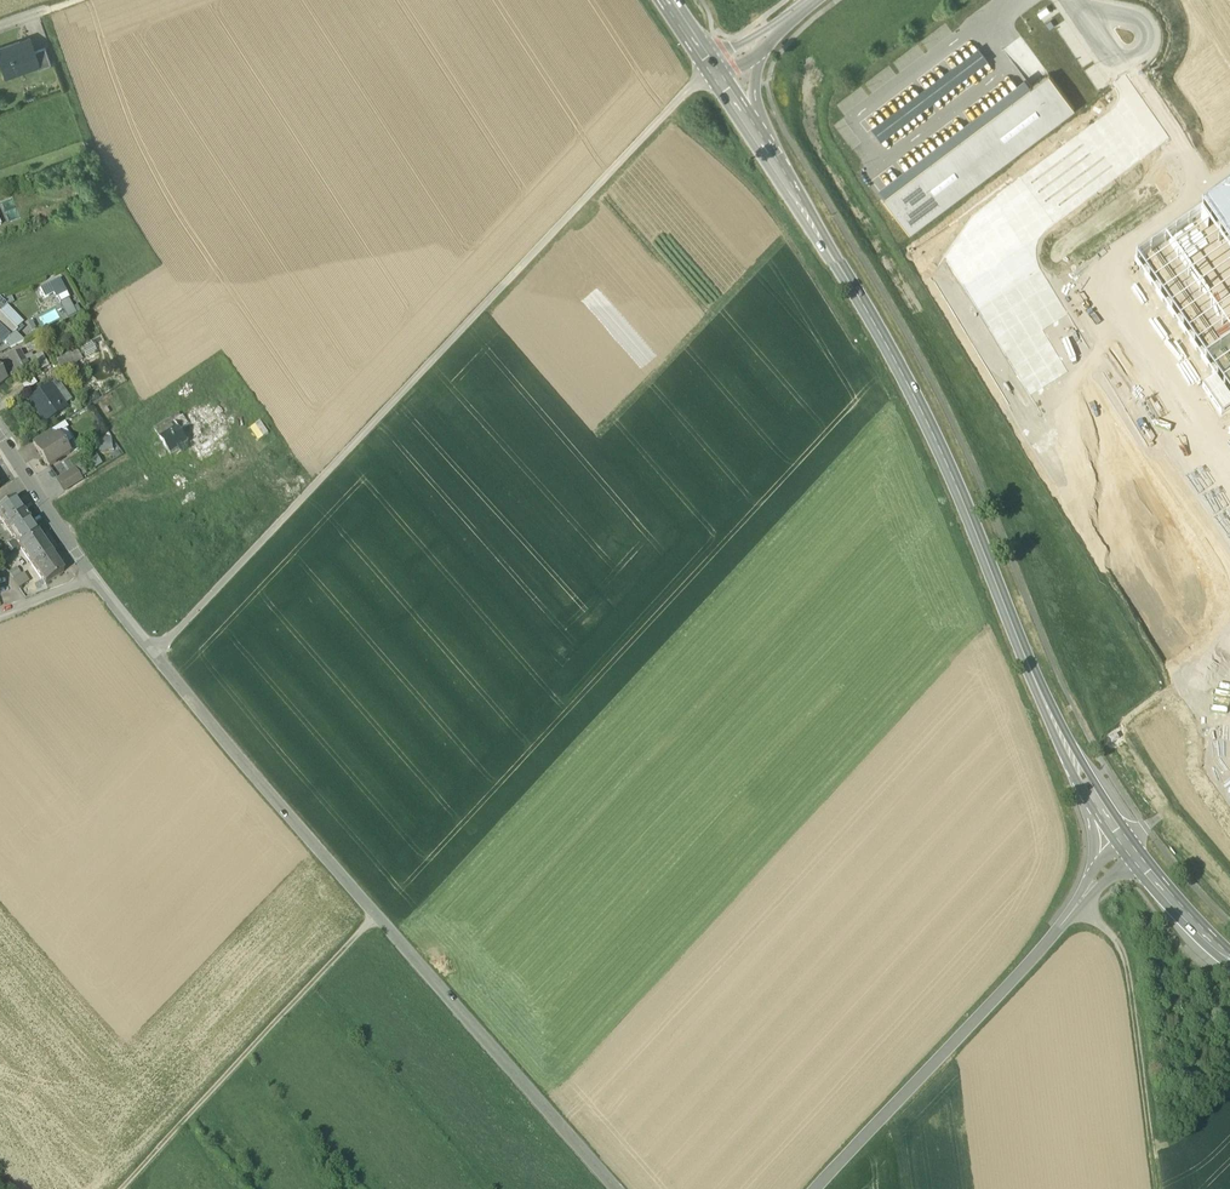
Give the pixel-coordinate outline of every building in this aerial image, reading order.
[(0,48),(0,59),(6,76),(38,65),(39,64),(34,51),(29,37),(0,48)] [(46,47),(34,51),(39,64),(38,65),(39,68),(51,64),(46,47)] [(895,212),(909,230),(1074,108),(1048,74),(1032,86),(884,196),(895,212)] [(877,187),(884,196),(1032,86),(1025,77),(877,187)] [(895,212),(884,196),(880,199),(891,215),(895,212)] [(1132,265),(1229,407),(1229,197),(1132,265)] [(59,280),(40,290),(45,299),(55,294),(60,304),(69,299),(59,280)] [(43,324),(59,319),(56,310),(40,315),(43,324)] [(17,331),(0,313),(0,347),(17,331)] [(17,333),(6,343),(13,351),(24,341),(17,333)] [(75,351),(56,362),(63,375),(76,367),(75,364),(81,361),(75,351)] [(19,353),(9,359),(14,369),(18,376),(29,370),(23,360),(19,353)] [(43,363),(37,353),(30,356),(36,367),(43,363)] [(30,356),(23,360),(29,370),(36,367),(30,356)] [(14,369),(7,373),(11,379),(18,376),(14,369)] [(11,379),(7,373),(2,376),(6,382),(11,379)] [(70,402),(59,386),(60,385),(58,382),(50,388),(64,407),(70,402)] [(50,388),(50,387),(27,403),(44,426),(66,410),(64,407),(50,388)] [(177,415),(154,430),(159,439),(160,439),(174,429),(171,425),(174,423),(191,412),(188,409),(181,414),(177,415)] [(180,432),(174,423),(171,425),(174,429),(160,439),(170,455),(179,450),(181,452),(184,450),(182,447),(188,444),(185,438),(180,432)] [(50,432),(32,443),(36,449),(54,438),(50,432)] [(36,449),(48,468),(69,455),(69,454),(72,452),(67,445),(64,447),(57,436),(54,438),(36,449)] [(98,439),(98,452),(114,452),(114,439),(98,439)] [(200,463),(214,457),(206,439),(192,445),(200,463)] [(75,469),(57,480),(64,492),(82,481),(75,469)] [(14,500),(0,510),(0,519),(20,549),(39,537),(28,521),(29,521),(25,516),(14,500)] [(39,537),(20,549),(33,567),(51,554),(50,552),(49,552),(39,537)] [(51,554),(33,567),(45,585),(63,573),(53,557),(51,554)] [(29,582),(24,572),(14,577),(19,587),(29,582)]
